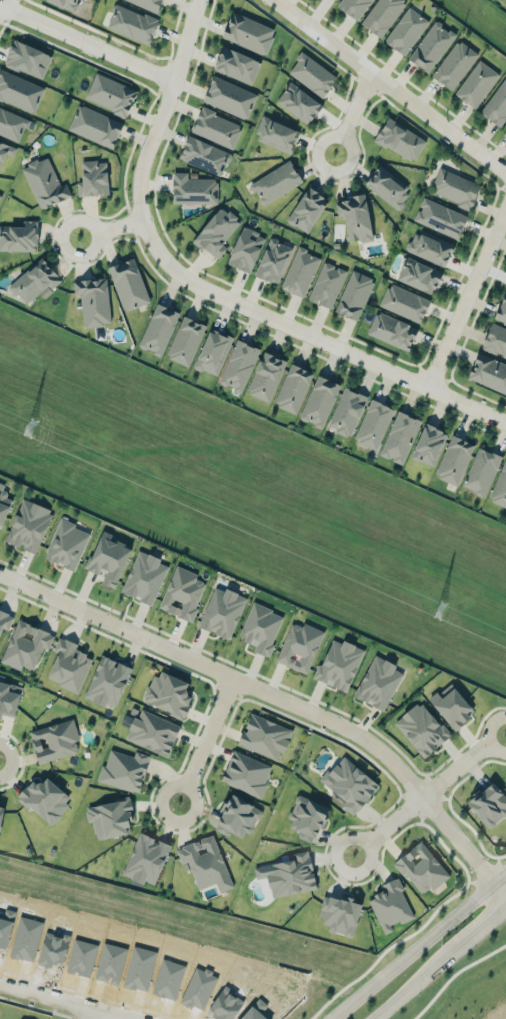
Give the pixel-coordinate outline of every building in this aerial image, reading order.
[(74,11),(78,0),(47,0),(74,11)] [(163,0),(126,0),(157,13),(163,0)] [(337,6),(358,20),(372,0),(342,0),(337,6)] [(362,26),(384,38),(405,0),(376,0),(362,26)] [(149,44),(159,20),(116,3),(106,27),(149,44)] [(403,55),(429,22),(409,7),(384,40),(403,55)] [(276,29),(232,11),(221,37),(265,55),(276,29)] [(408,59),(429,73),(455,34),(435,20),(408,59)] [(42,79),(52,54),(13,39),(3,64),(42,79)] [(478,55),(458,39),(431,75),(451,90),(478,55)] [(252,85),(261,61),(222,46),(213,69),(252,85)] [(337,77),(303,52),(288,72),(322,98),(337,77)] [(475,108),(499,74),(478,60),(455,94),(475,108)] [(1,69),(0,70),(0,100),(33,114),(45,87),(1,69)] [(127,116),(137,89),(95,73),(85,99),(127,116)] [(202,100),(247,119),(258,94),(213,75),(202,100)] [(500,127),(505,118),(505,78),(505,77),(480,113),(500,127)] [(307,125),(322,106),(291,81),(276,100),(307,125)] [(68,130),(112,149),(123,123),(79,104),(68,130)] [(29,119),(0,107),(0,134),(19,142),(29,119)] [(242,123),(200,107),(191,132),(233,148),(242,123)] [(254,139),(290,154),(300,131),(263,116),(254,139)] [(426,141),(388,117),(374,139),(412,163),(426,141)] [(178,158),(221,176),(231,153),(189,135),(178,158)] [(16,147),(0,141),(0,167),(1,167),(6,154),(12,156),(16,147)] [(22,167),(40,209),(71,196),(66,183),(60,185),(48,156),(22,167)] [(107,160),(81,162),(82,182),(77,182),(78,196),(109,194),(107,160)] [(249,183),(262,205),(303,182),(290,160),(249,183)] [(365,182),(395,209),(412,191),(381,164),(365,182)] [(481,185),(440,167),(429,191),(471,209),(481,185)] [(187,178),(188,172),(173,172),(172,202),(217,204),(218,179),(187,178)] [(287,220),(307,233),(329,199),(308,186),(287,220)] [(372,239),(366,195),(335,199),(338,217),(345,216),(348,242),(372,239)] [(458,239),(468,215),(423,197),(414,221),(458,239)] [(223,244),(241,221),(221,205),(193,240),(217,260),(227,247),(223,244)] [(23,220),(23,226),(0,226),(0,250),(37,251),(38,221),(23,220)] [(265,235),(242,226),(228,264),(251,273),(265,235)] [(430,234),(429,237),(414,231),(406,251),(445,267),(455,244),(430,234)] [(292,247),(269,238),(255,275),(277,284),(292,247)] [(321,257),(298,247),(280,287),(304,297),(321,257)] [(396,280),(433,294),(442,271),(406,256),(396,280)] [(63,280),(41,257),(9,286),(26,305),(39,292),(44,297),(63,280)] [(151,302),(134,257),(108,267),(124,312),(151,302)] [(347,270),(324,261),(308,299),(331,309),(347,270)] [(374,277),(350,269),(336,312),(360,320),(374,277)] [(74,280),(74,294),(81,294),(83,326),(110,325),(107,278),(74,280)] [(420,323),(431,300),(390,282),(379,306),(420,323)] [(505,292),(493,318),(505,324),(505,293),(505,292)] [(180,312),(157,302),(138,346),(162,356),(180,312)] [(367,334),(409,351),(418,328),(377,311),(367,334)] [(190,367),(206,324),(183,315),(166,358),(190,367)] [(491,323),(482,348),(505,356),(505,329),(491,323)] [(217,376),(233,338),(211,328),(194,367),(217,376)] [(260,348),(236,339),(219,383),(243,392),(260,348)] [(247,393),(271,402),(287,361),(263,351),(247,393)] [(477,352),(467,378),(505,394),(505,364),(477,352)] [(296,414),(314,373),(291,363),(273,404),(296,414)] [(324,428),(339,383),(315,375),(301,420),(324,428)] [(327,427),(350,436),(367,397),(344,387),(327,427)] [(393,408),(370,399),(354,441),(378,450),(393,408)] [(380,455),(403,464),(421,420),(397,411),(380,455)] [(432,467),(447,433),(425,423),(410,457),(432,467)] [(460,485),(472,443),(449,435),(436,477),(460,485)] [(502,456),(479,446),(461,486),(485,497),(502,456)] [(504,458),(488,500),(505,507),(505,459),(504,458)] [(2,527),(12,499),(6,497),(9,488),(0,484),(0,526),(2,527)] [(5,541),(36,553),(53,510),(22,498),(5,541)] [(74,571),(91,532),(60,519),(44,557),(74,571)] [(114,589),(132,548),(111,538),(113,534),(103,530),(85,568),(99,574),(101,568),(107,570),(101,583),(114,589)] [(153,604),(168,565),(159,562),(161,558),(138,550),(121,592),(153,604)] [(198,574),(176,565),(159,608),(191,621),(206,583),(196,579),(198,574)] [(230,639),(247,597),(225,588),(224,591),(215,587),(198,626),(230,639)] [(284,615),(252,602),(238,638),(255,644),(253,651),(268,656),(284,615)] [(2,627),(8,630),(13,617),(0,612),(0,632),(2,627)] [(1,663),(21,670),(22,666),(34,670),(42,647),(48,649),(54,634),(17,620),(1,663)] [(307,674),(324,631),(303,622),(302,627),(291,622),(276,661),(307,674)] [(58,653),(47,679),(78,692),(92,657),(75,650),(77,644),(59,636),(53,651),(58,653)] [(347,692),(364,649),(343,640),(342,643),(331,639),(315,679),(347,692)] [(354,696),(384,710),(402,673),(394,669),(396,665),(374,654),(354,696)] [(83,697),(105,706),(106,703),(115,707),(132,667),(101,655),(83,697)] [(188,682),(156,669),(143,702),(184,718),(193,695),(184,692),(188,682)] [(1,720),(2,714),(16,716),(22,686),(3,682),(5,675),(0,674),(0,719),(1,720)] [(475,710),(449,682),(428,701),(454,729),(475,710)] [(421,757),(450,738),(423,700),(395,720),(421,757)] [(181,725),(141,709),(138,717),(134,716),(125,739),(168,757),(181,725)] [(293,730),(251,713),(244,731),(242,730),(237,743),(277,760),(280,751),(284,753),(293,730)] [(78,752),(75,741),(79,740),(74,719),(29,730),(38,763),(78,752)] [(99,781),(139,793),(150,755),(135,751),(134,756),(108,748),(99,781)] [(221,783),(262,797),(267,783),(265,782),(271,765),(232,751),(221,783)] [(316,784),(358,812),(379,782),(341,757),(333,769),(328,766),(316,784)] [(73,799),(47,777),(40,785),(33,779),(17,797),(50,825),(73,799)] [(491,780),(466,803),(490,828),(505,814),(505,809),(505,808),(505,796),(491,780)] [(214,830),(228,835),(230,832),(247,839),(260,807),(229,794),(214,830)] [(289,827),(301,831),(299,838),(316,843),(328,806),(296,795),(289,818),(292,819),(289,827)] [(85,806),(88,822),(93,821),(96,839),(135,832),(129,798),(85,806)] [(170,845),(158,840),(139,832),(123,874),(154,887),(170,845)] [(219,892),(232,888),(215,835),(177,847),(184,871),(191,869),(198,889),(216,883),(219,892)] [(450,876),(421,840),(394,862),(420,895),(430,887),(432,890),(450,876)] [(316,890),(310,850),(295,853),(296,859),(254,866),(256,878),(268,877),(271,897),(316,890)] [(413,917),(398,878),(382,884),(385,891),(369,898),(384,934),(392,930),(391,926),(413,917)] [(361,904),(353,902),(354,900),(324,894),(318,923),(329,925),(328,931),(354,936),(361,904)]
